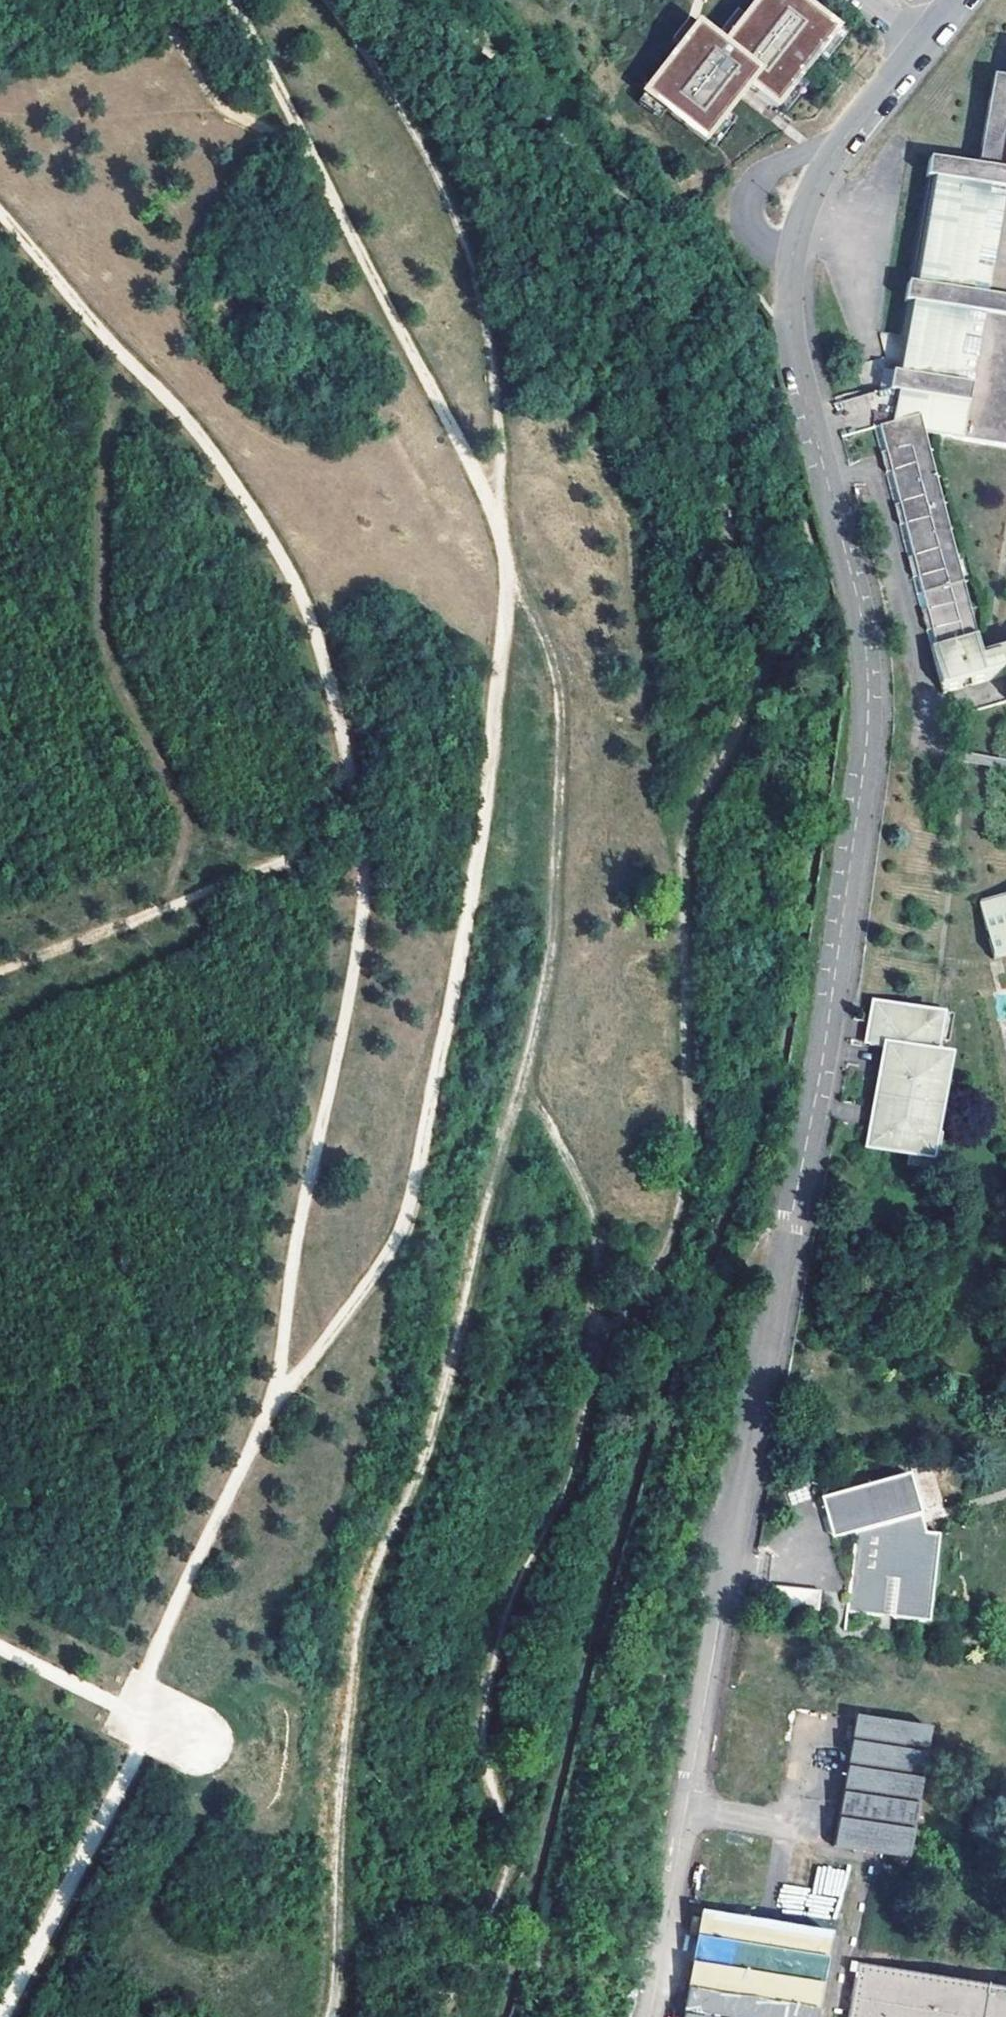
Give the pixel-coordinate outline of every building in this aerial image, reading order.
[(810,0),(756,0),(727,37),(700,15),(696,21),(677,44),(640,90),(705,141),(739,98),(749,86),(777,108),(842,25),(810,0)] [(989,75),(974,165),(925,157),(922,174),(927,175),(909,282),(903,281),(900,300),(908,301),(902,337),(894,390),(889,422),(870,427),(879,461),(882,470),(892,511),(895,520),(906,564),(909,574),(920,617),(923,628),(928,647),(936,683),(998,666),(1005,695),(1005,644),(994,647),(993,647),(987,649),(979,651),(974,635),(921,432),(1005,446),(1005,77),(989,75)] [(979,903),(995,961),(1001,959),(1005,958),(1005,896),(979,903)] [(931,1014),(870,1002),(862,1045),(878,1048),(933,1058),(941,1016),(931,1014)] [(933,1058),(878,1048),(868,1106),(936,1117),(946,1060),(933,1058)] [(936,1117),(868,1106),(860,1151),(928,1163),(936,1117)] [(906,1472),(819,1497),(831,1539),(856,1531),(846,1613),(927,1623),(938,1534),(924,1533),(919,1513),(906,1472)] [(775,1604),(820,1604),(820,1587),(776,1587),(775,1604)] [(858,1720),(836,1849),(911,1862),(933,1732),(864,1721),(858,1720)] [(830,1935),(700,1912),(681,2016),(815,2016),(830,1935)] [(850,2016),(1005,2016),(1005,1996),(999,1994),(858,1970),(851,2015),(850,2016)]
